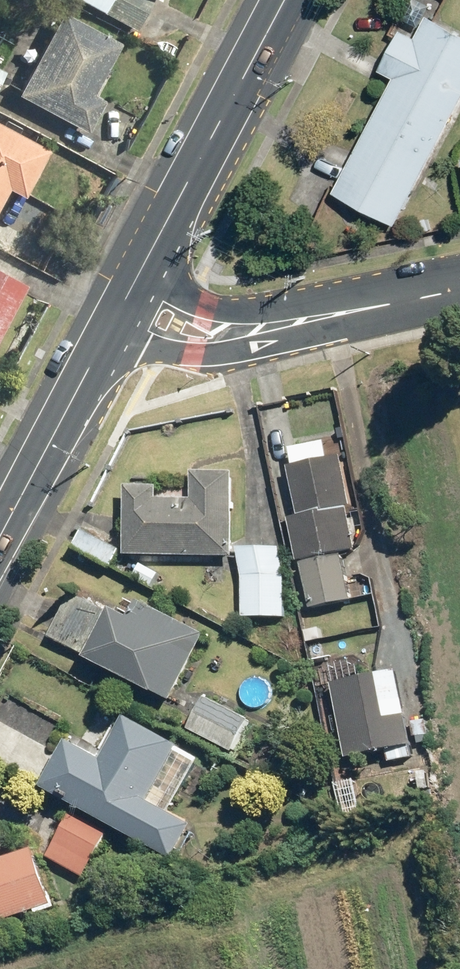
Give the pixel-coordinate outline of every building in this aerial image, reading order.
[(137,29),(153,0),(82,0),(137,29)] [(121,42),(62,11),(18,93),(88,131),(105,99),(93,93),(121,42)] [(399,225),(459,109),(459,30),(431,15),(419,38),(405,30),(384,70),(399,78),(338,193),(399,225)] [(0,123),(0,203),(9,187),(25,196),(50,149),(0,123)] [(22,281),(0,269),(0,323),(22,281)] [(291,466),(301,517),(292,518),(300,561),(304,561),(309,587),(358,578),(352,552),(358,551),(349,506),(354,505),(344,456),(291,466)] [(160,486),(128,486),(128,555),(235,556),(236,472),(196,471),(195,499),(160,499),(160,486)] [(123,548),(85,528),(75,547),(113,567),(123,548)] [(287,617),(288,577),(283,547),(240,547),(245,576),(245,616),(287,617)] [(141,600),(132,618),(112,607),(111,609),(75,591),(51,637),(89,656),(88,658),(172,701),(206,634),(141,600)] [(413,744),(399,670),(333,682),(347,757),(413,744)] [(251,719),(206,696),(189,729),(233,752),(251,719)] [(103,759),(71,741),(45,788),(171,858),(191,824),(149,800),(180,745),(127,716),(103,759)] [(103,831),(68,812),(45,856),(80,875),(103,831)] [(31,847),(0,858),(0,920),(50,903),(31,847)]
